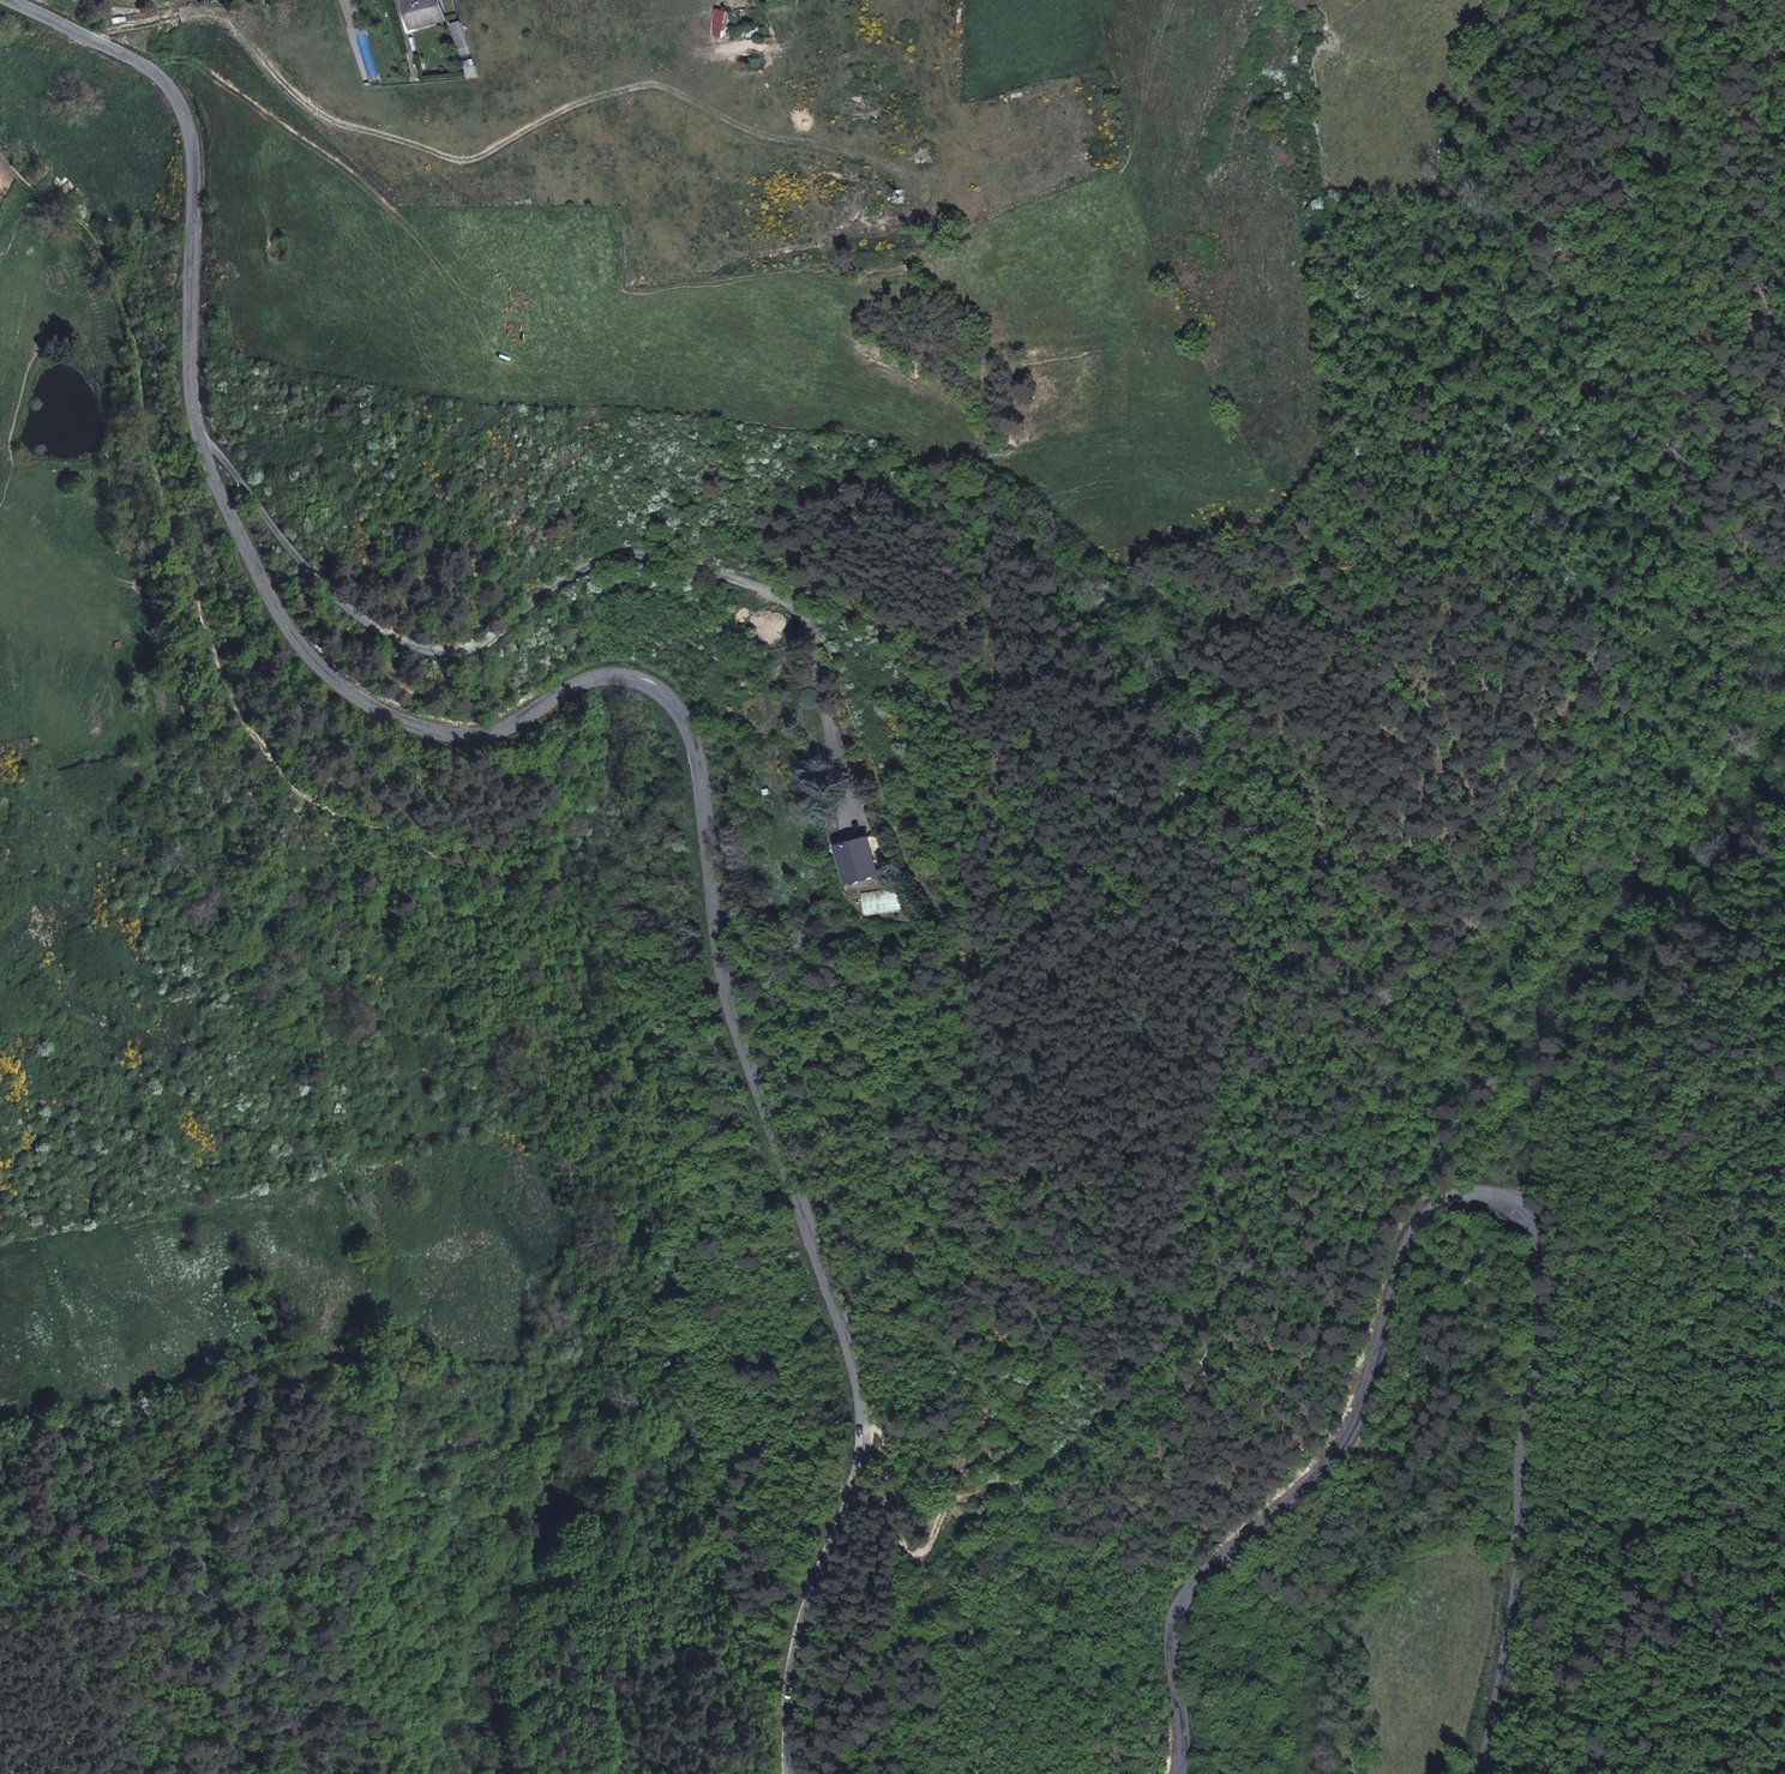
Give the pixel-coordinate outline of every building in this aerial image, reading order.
[(438,0),(409,0),(405,1),(414,29),(445,20),(438,0)] [(469,47),(461,22),(451,25),(459,50),(469,47)] [(478,77),(474,65),(465,68),(469,79),(478,77)] [(892,879),(878,843),(869,846),(884,882),(892,879)] [(856,892),(884,882),(869,846),(842,857),(856,892)] [(911,914),(906,893),(871,902),(877,923),(911,914)]
